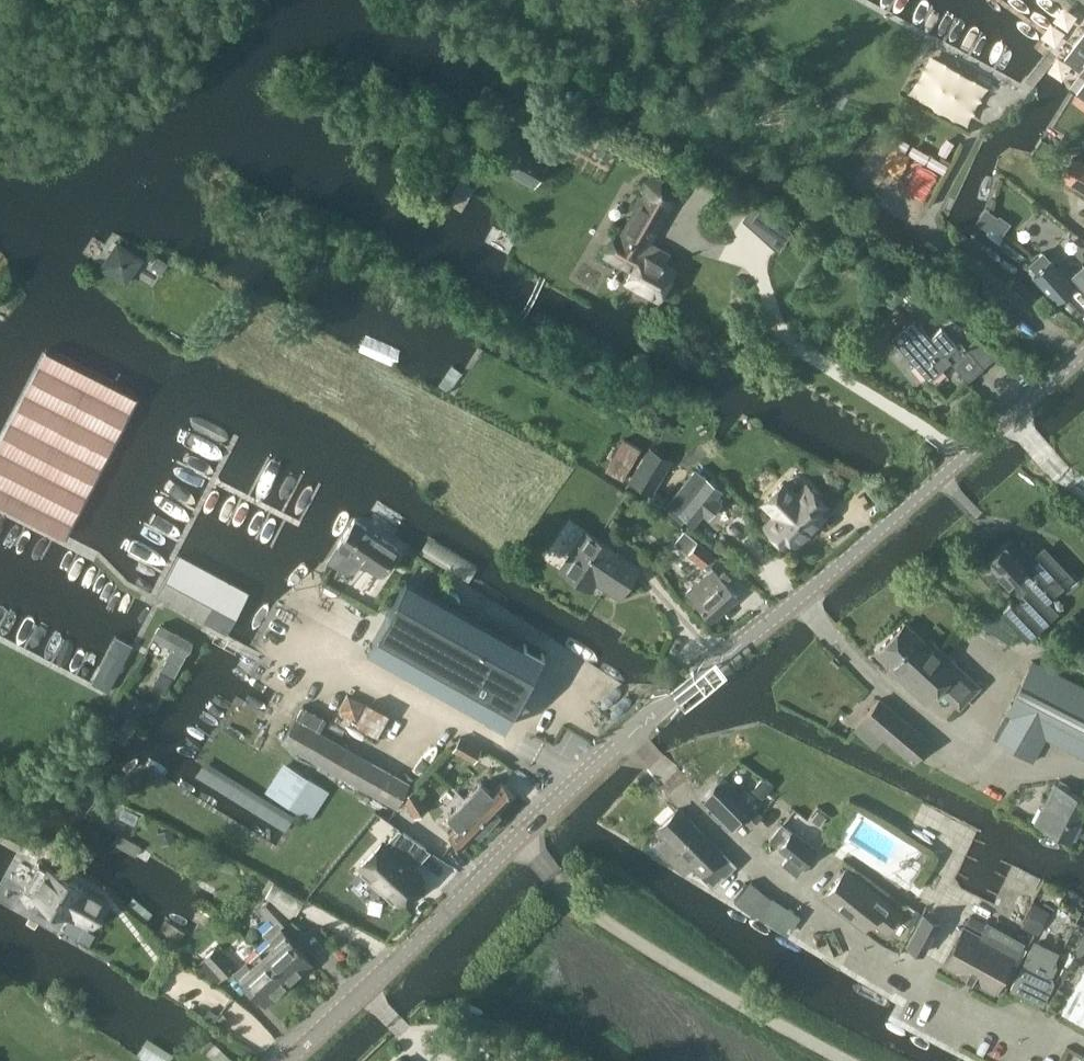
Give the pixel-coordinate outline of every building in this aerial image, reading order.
[(1063,60),(1083,75),(1083,32),(1063,60)] [(1075,94),(1083,101),(1083,83),(1075,94)] [(514,143),(501,166),(533,185),(548,160),(514,143)] [(1060,177),(1083,192),(1083,164),(1072,157),(1060,177)] [(648,243),(666,211),(676,199),(676,181),(661,173),(645,180),(646,192),(621,236),(615,233),(605,255),(631,270),(626,278),(659,297),(674,270),(664,264),(669,255),(648,243)] [(1002,235),(1011,223),(999,215),(991,227),(1002,235)] [(125,283),(140,260),(116,244),(101,268),(125,283)] [(162,273),(168,263),(157,255),(151,265),(162,273)] [(1059,297),(1072,286),(1048,260),(1036,271),(1059,297)] [(931,337),(916,319),(893,339),(930,381),(951,362),(968,382),(984,369),(983,368),(1000,354),(977,340),(966,349),(962,343),(957,347),(941,329),(931,337)] [(995,319),(989,328),(999,334),(1004,325),(995,319)] [(136,397),(44,349),(0,433),(0,506),(62,538),(136,397)] [(623,476),(641,446),(624,436),(606,466),(623,476)] [(653,489),(671,459),(650,447),(631,482),(651,493),(653,489)] [(703,482),(693,474),(669,502),(694,522),(703,513),(707,517),(720,502),(715,497),(719,491),(705,479),(703,482)] [(865,481),(856,475),(849,483),(856,490),(865,481)] [(786,483),(767,501),(780,514),(769,525),(788,544),(794,537),(799,542),(827,514),(822,509),(828,503),(810,484),(799,495),(786,483)] [(651,493),(647,499),(660,506),(665,497),(653,489),(651,493)] [(382,572),(397,549),(354,521),(339,545),(382,572)] [(620,597),(639,567),(587,533),(562,570),(591,589),(596,581),(620,597)] [(704,564),(712,554),(685,533),(677,544),(704,564)] [(1020,544),(1012,536),(980,566),(995,582),(1001,577),(1019,596),(1004,610),(1028,635),(1053,611),(1042,601),(1068,576),(1044,551),(1029,565),(1026,562),(1033,555),(1021,543),(1020,544)] [(223,631),(245,591),(180,556),(158,596),(223,631)] [(446,574),(431,565),(423,581),(437,589),(446,574)] [(712,619),(737,596),(709,566),(705,570),(708,573),(687,592),(712,619)] [(378,618),(363,647),(463,703),(504,726),(543,654),(464,611),(402,576),(383,609),(380,614),(379,616),(378,618)] [(76,623),(55,664),(78,675),(98,634),(76,623)] [(171,676),(183,655),(182,655),(188,649),(190,640),(158,623),(153,630),(150,637),(169,647),(158,668),(171,676)] [(934,649),(912,626),(885,653),(907,675),(904,678),(931,705),(945,692),(964,711),(983,692),(937,646),(934,649)] [(116,637),(93,681),(110,690),(133,646),(116,637)] [(1032,661),(993,738),(1033,763),(1045,738),(1083,758),(1083,688),(1032,661)] [(161,671),(153,684),(152,687),(164,693),(171,681),(173,678),(161,671)] [(140,719),(149,703),(137,697),(128,713),(140,719)] [(935,747),(886,703),(859,733),(878,750),(887,739),(917,766),(935,747)] [(395,807),(409,783),(294,719),(281,742),(395,807)] [(460,737),(453,749),(464,756),(473,761),(480,748),(464,739),(460,737)] [(302,814),(313,799),(307,795),(315,783),(287,764),(269,791),(302,814)] [(760,815),(723,778),(719,773),(698,794),(729,825),(740,815),(750,825),(760,815)] [(755,786),(766,795),(775,785),(764,776),(755,786)] [(482,781),(466,797),(491,821),(495,816),(500,811),(516,794),(503,781),(493,791),(482,781)] [(1036,822),(1043,826),(1069,839),(1083,810),(1083,798),(1055,784),(1047,800),(1036,822)] [(414,816),(426,808),(414,788),(402,796),(414,816)] [(465,798),(448,815),(459,825),(449,836),(463,848),(465,845),(478,831),(479,833),(491,821),(466,797),(465,798)] [(733,864),(677,806),(655,826),(662,833),(655,841),(669,856),(683,870),(691,863),(713,884),(733,864)] [(794,828),(803,817),(794,810),(785,822),(794,828)] [(797,874),(816,850),(781,823),(768,839),(789,856),(783,863),(797,874)] [(161,845),(176,840),(171,827),(157,832),(161,845)] [(382,843),(361,866),(365,869),(362,872),(375,885),(379,889),(380,889),(393,901),(396,898),(400,902),(421,879),(409,868),(413,864),(415,866),(430,850),(399,828),(397,831),(398,831),(385,845),(382,843)] [(127,838),(118,833),(112,843),(136,856),(141,846),(127,838)] [(37,864),(23,891),(41,900),(36,911),(54,920),(59,910),(68,915),(70,913),(91,924),(104,902),(81,890),(82,888),(37,864)] [(885,931),(901,910),(846,866),(821,896),(862,929),(870,919),(885,931)] [(270,941),(259,951),(287,982),(310,962),(278,926),(288,917),(286,914),(287,913),(271,898),(260,908),(273,922),(262,932),(270,941)] [(1034,932),(1045,909),(1034,903),(1022,927),(1034,932)] [(902,917),(914,923),(920,912),(908,906),(902,917)] [(986,921),(971,912),(965,923),(964,922),(942,962),(995,991),(1015,955),(1017,956),(1026,940),(987,919),(986,921)] [(920,920),(901,948),(917,959),(935,930),(920,920)] [(1031,944),(1010,987),(1043,1003),(1055,978),(1052,972),(1058,963),(1057,956),(1031,944)] [(216,983),(223,977),(232,968),(215,949),(205,958),(195,967),(216,983)] [(259,951),(235,971),(263,1003),(287,982),(259,951)] [(1060,983),(1067,969),(1063,967),(1056,980),(1060,983)] [(1062,1010),(1083,1022),(1083,969),(1062,1010)] [(206,1054),(215,1045),(208,1037),(199,1046),(206,1054)] [(172,1056),(146,1040),(135,1056),(143,1060),(169,1060),(172,1056)]
